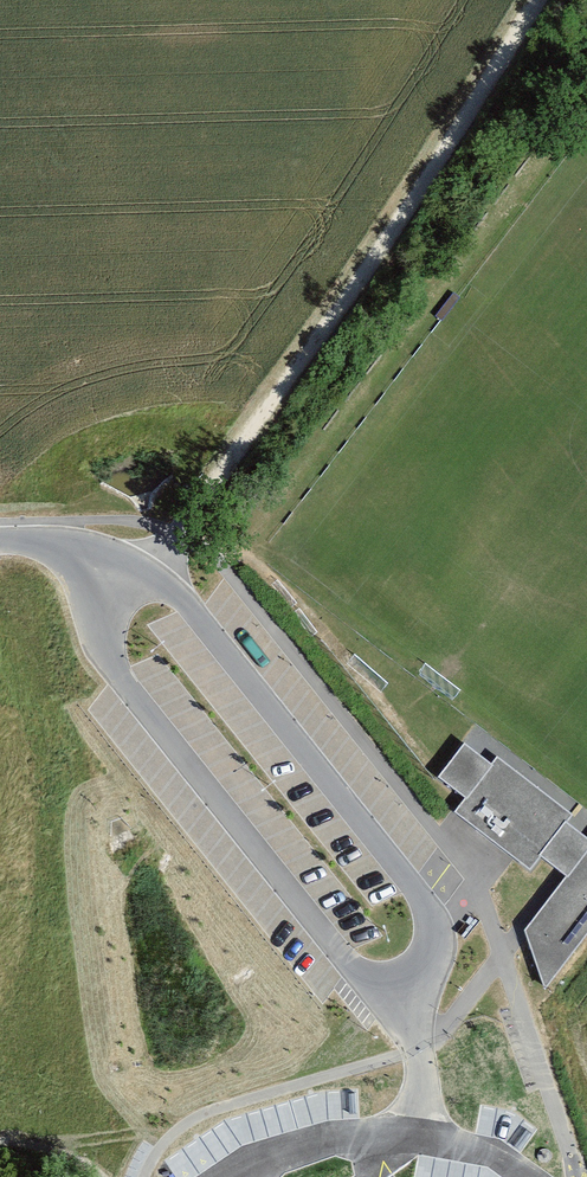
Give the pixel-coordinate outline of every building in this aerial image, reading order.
[(524,762),(519,770),(470,735),(442,774),(493,811),(483,824),(551,874),(561,861),(581,876),(543,928),(561,985),(586,949),(586,808),(524,762)]
